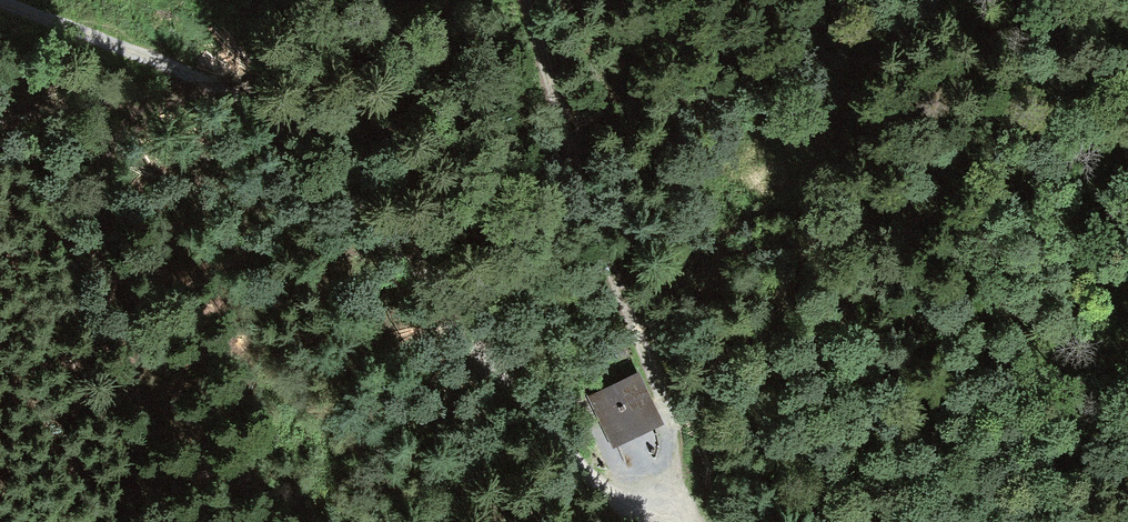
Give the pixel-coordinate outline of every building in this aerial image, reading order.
[(639,374),(589,399),(614,450),(664,425),(639,374)]
